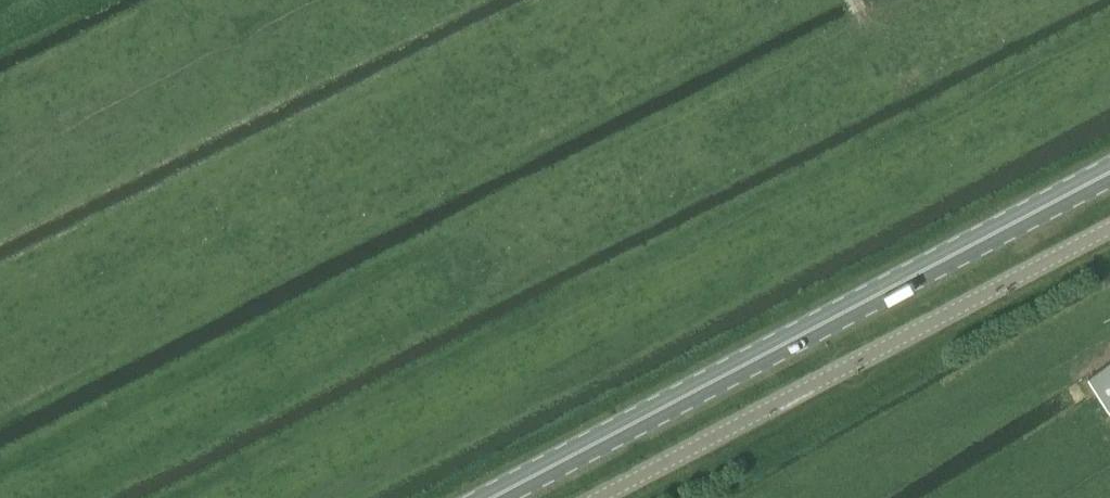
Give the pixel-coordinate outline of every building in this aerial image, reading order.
[(1089,374),(1109,402),(1109,358),(1089,374)]
